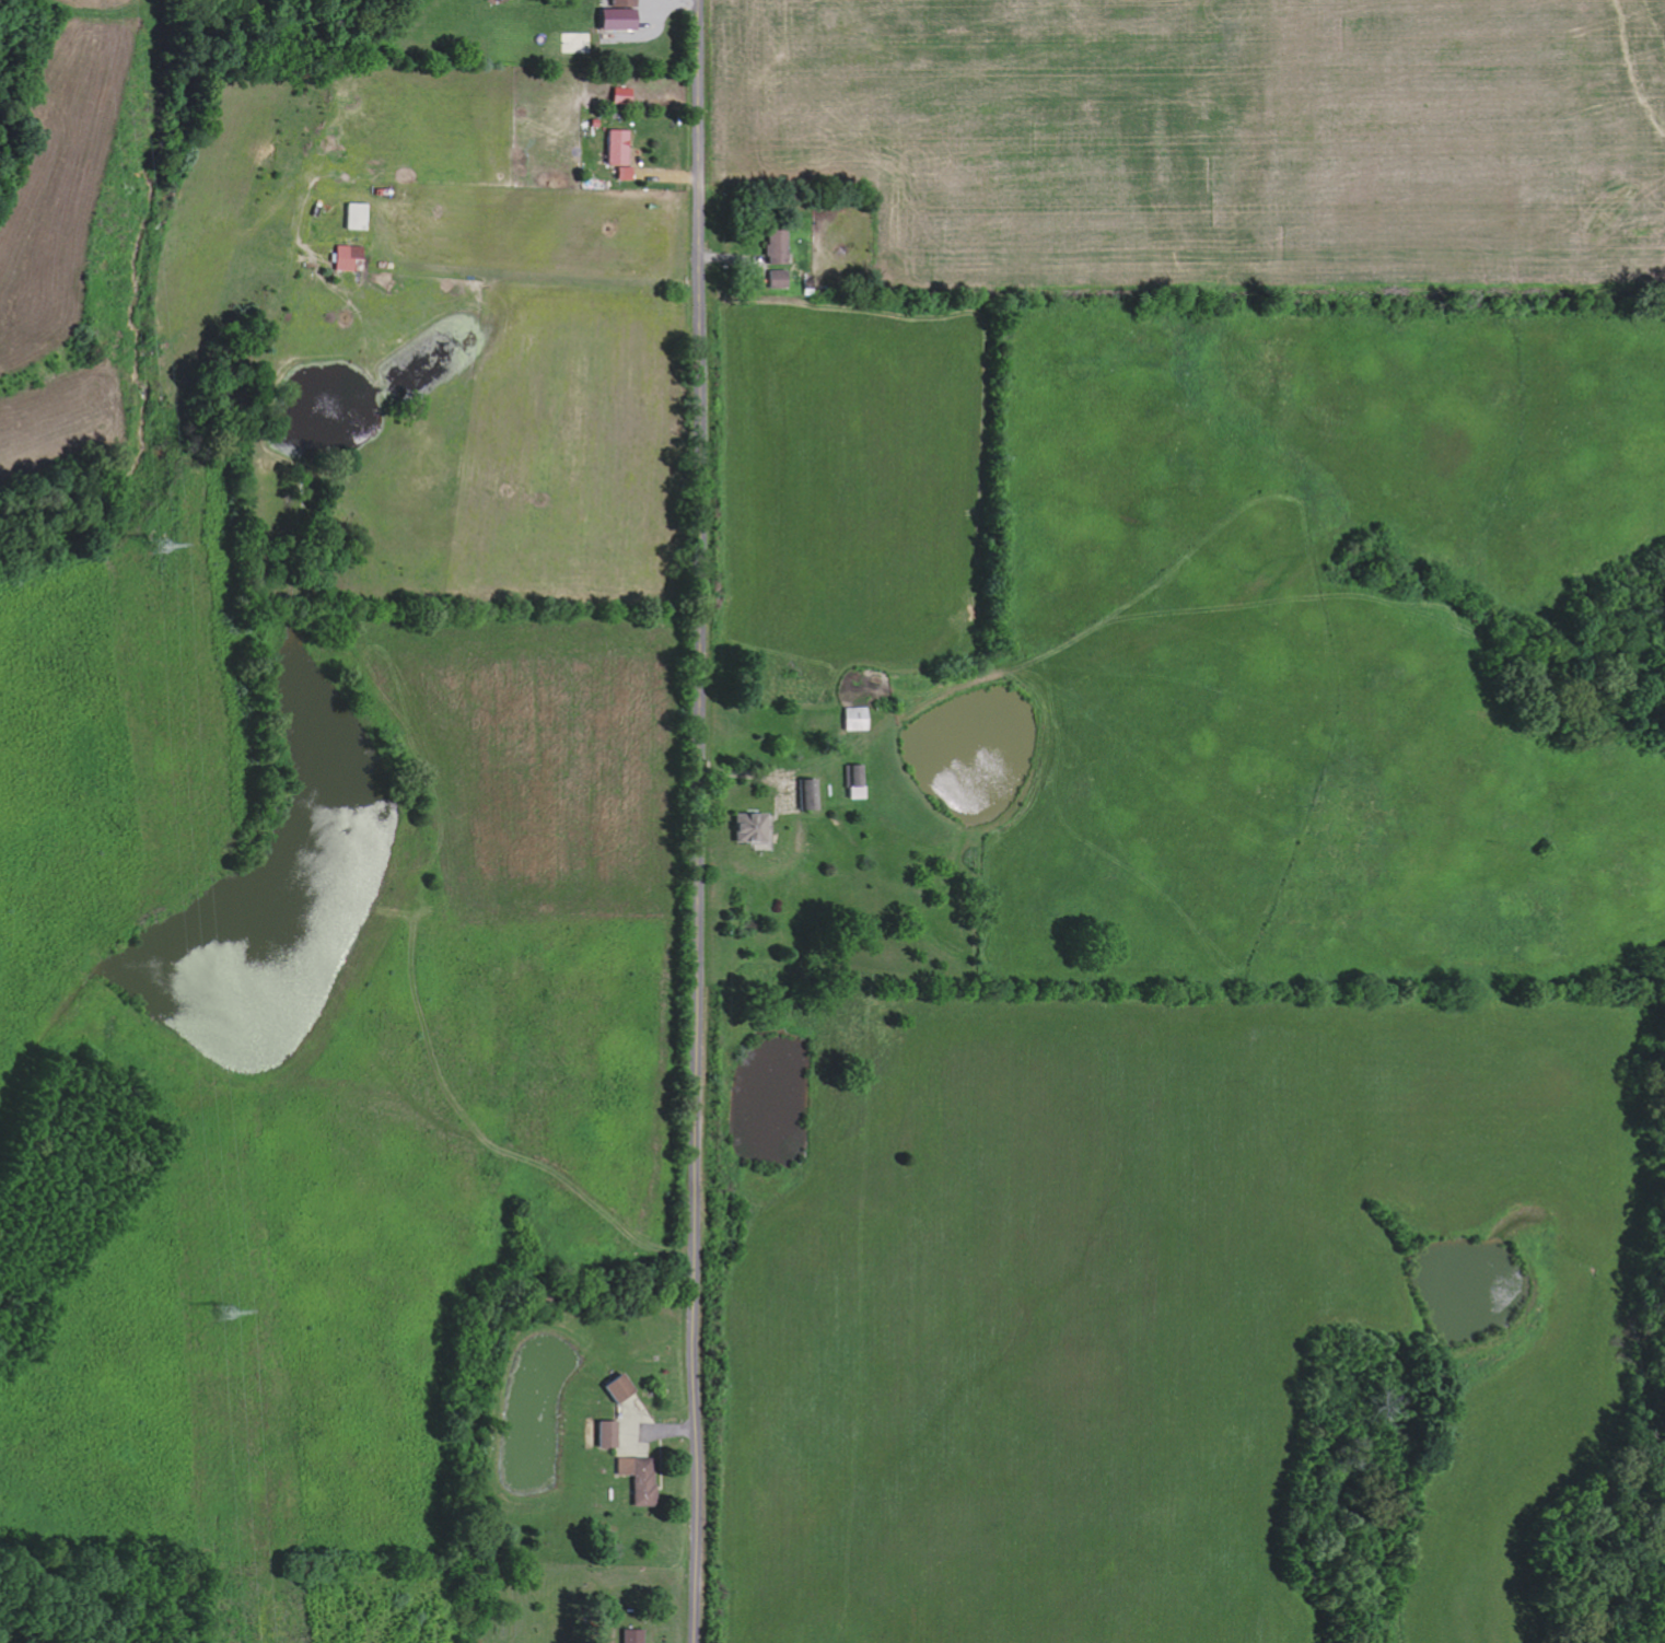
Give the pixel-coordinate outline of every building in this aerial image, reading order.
[(608,104),(626,104),(627,89),(609,89),(608,104)] [(601,167),(622,168),(623,132),(603,131),(601,167)] [(614,181),(626,181),(627,170),(615,169),(614,181)] [(781,231),(761,231),(762,266),(782,266),(781,231)] [(780,290),(781,272),(764,271),(763,289),(780,290)] [(863,708),(839,708),(839,731),(863,731),(863,708)] [(844,785),(845,800),(862,799),(861,773),(848,773),(849,785),(844,785)] [(760,815),(728,814),(727,843),(751,844),(751,846),(759,846),(760,815)] [(596,1385),(608,1405),(628,1393),(617,1373),(596,1385)] [(611,1422),(592,1423),(593,1449),(612,1448),(611,1422)] [(628,1476),(627,1507),(648,1508),(649,1460),(613,1459),(612,1476),(628,1476)] [(637,1631),(617,1631),(617,1642),(637,1642),(637,1631)]
